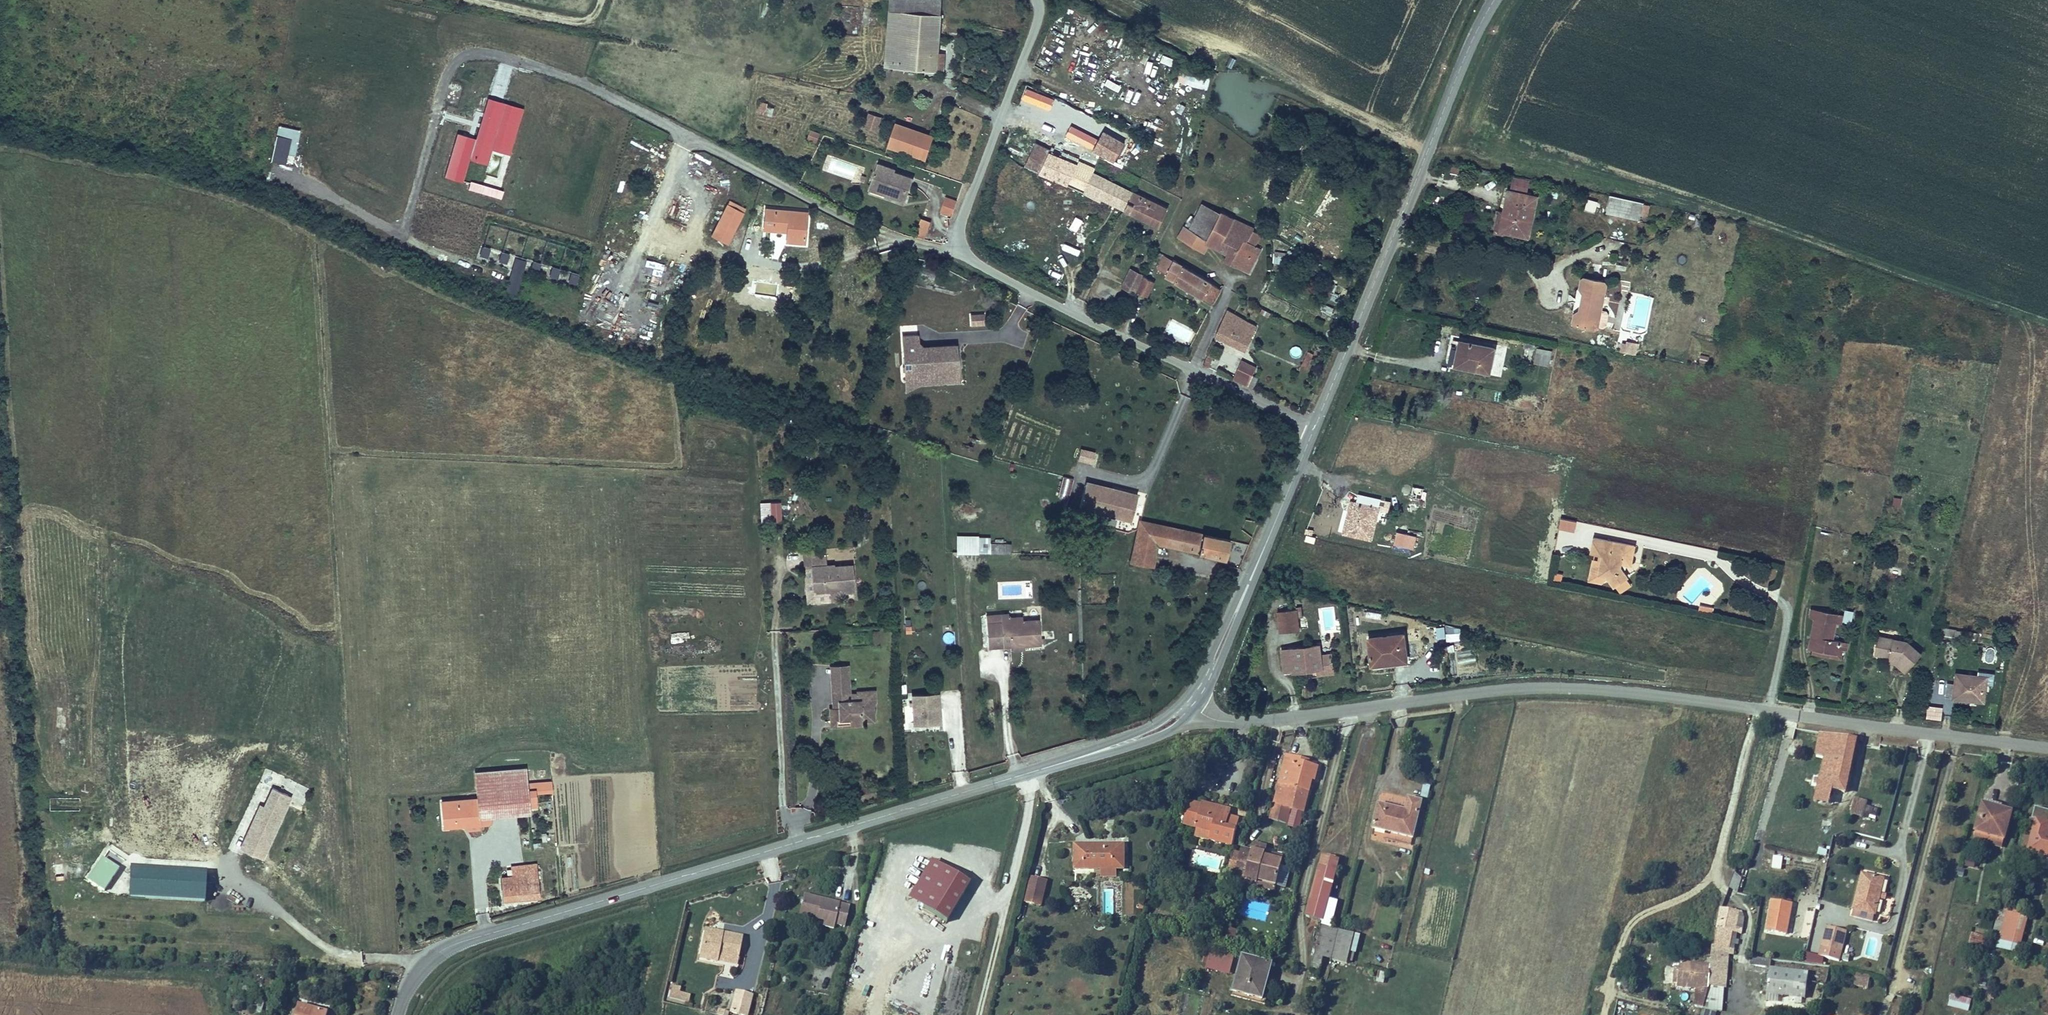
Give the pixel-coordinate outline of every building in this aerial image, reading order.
[(849,58),(900,61),(903,0),(853,0),(849,58)] [(324,19),(322,30),(335,32),(336,21),(324,19)] [(1181,68),(1177,82),(1208,90),(1211,75),(1181,68)] [(1005,82),(1005,80),(992,76),(989,86),(1001,90),(1002,88),(1005,89),(1007,83),(1005,82)] [(1117,95),(1121,84),(1107,78),(1102,89),(1117,95)] [(1025,84),(1016,112),(1028,115),(1036,88),(1025,84)] [(477,139),(456,134),(445,178),(464,183),(469,161),(488,166),(492,151),(511,156),(523,107),(487,98),(477,139)] [(834,100),(828,114),(842,119),(847,105),(834,100)] [(756,112),(772,117),(775,106),(759,102),(756,112)] [(1178,103),(1175,112),(1183,115),(1186,105),(1178,103)] [(860,111),(848,143),(860,148),(864,137),(890,149),(899,126),(860,111)] [(1068,122),(1059,139),(1080,149),(1087,132),(1068,122)] [(807,140),(818,143),(820,132),(810,130),(807,140)] [(1103,130),(1092,151),(1116,163),(1127,142),(1103,130)] [(271,162),(287,164),(290,137),(274,135),(271,162)] [(1015,141),(1005,160),(1034,174),(1043,154),(1015,141)] [(1043,154),(1034,174),(1047,180),(1056,160),(1043,154)] [(843,155),(835,178),(853,184),(852,189),(870,196),(878,174),(858,167),(860,160),(843,155)] [(1056,160),(1047,180),(1068,190),(1084,197),(1085,195),(1093,178),(1056,160)] [(1467,164),(1453,161),(1451,172),(1465,176),(1467,164)] [(1509,189),(1527,191),(1529,179),(1511,177),(1509,189)] [(1085,195),(1084,197),(1095,202),(1126,217),(1134,198),(1093,178),(1085,195)] [(501,198),(503,189),(469,183),(467,192),(501,198)] [(1582,185),(1578,203),(1612,210),(1615,192),(1582,185)] [(1478,192),(1471,230),(1499,236),(1508,197),(1478,192)] [(1166,203),(1156,223),(1176,233),(1191,204),(1171,193),(1166,203)] [(946,196),(940,213),(951,217),(958,200),(946,196)] [(775,204),(731,200),(729,222),(752,224),(752,234),(772,236),(775,204)] [(1176,233),(1156,223),(1166,203),(1160,200),(1147,228),(1171,241),(1176,233)] [(1191,204),(1176,233),(1184,237),(1198,207),(1191,204)] [(1198,207),(1184,237),(1196,243),(1192,251),(1202,256),(1215,231),(1221,219),(1198,207)] [(1077,232),(1083,220),(1075,216),(1069,228),(1077,232)] [(1215,231),(1202,256),(1216,263),(1229,238),(1215,231)] [(1086,253),(1092,238),(1076,232),(1070,246),(1086,253)] [(1130,244),(1124,260),(1133,264),(1140,249),(1130,244)] [(488,258),(490,248),(482,246),(480,257),(488,258)] [(1133,264),(1132,268),(1173,289),(1181,271),(1170,265),(1140,249),(1133,264)] [(1275,251),(1273,262),(1286,265),(1288,253),(1275,251)] [(501,252),(499,262),(507,264),(509,253),(501,252)] [(516,257),(504,291),(516,295),(527,261),(516,257)] [(525,270),(538,274),(541,263),(528,259),(525,270)] [(552,266),(548,278),(557,281),(561,269),(552,266)] [(484,268),(480,279),(497,284),(500,274),(484,268)] [(1110,268),(1104,281),(1113,286),(1120,272),(1110,268)] [(1131,268),(1121,286),(1148,299),(1157,281),(1131,268)] [(570,272),(568,284),(577,285),(579,274),(570,272)] [(1333,291),(1330,301),(1337,304),(1340,294),(1333,291)] [(1192,302),(1181,328),(1211,341),(1222,315),(1192,302)] [(1246,352),(1259,325),(1228,310),(1215,338),(1246,352)] [(1601,311),(1600,327),(1606,328),(1608,312),(1601,311)] [(984,313),(969,313),(969,326),(984,326),(984,313)] [(874,352),(874,357),(926,355),(924,331),(905,332),(900,337),(894,332),(887,333),(887,328),(886,315),(872,315),(874,347),(871,347),(871,352),(874,352)] [(887,328),(887,333),(894,332),(900,337),(905,332),(924,331),(924,326),(887,328)] [(1427,327),(1423,353),(1458,361),(1463,334),(1427,327)] [(1588,340),(1602,343),(1604,332),(1594,330),(1593,333),(1589,332),(1588,340)] [(1282,340),(1276,337),(1273,345),(1279,347),(1282,340)] [(1622,339),(1618,351),(1635,356),(1638,344),(1622,339)] [(1174,344),(1170,355),(1177,359),(1182,348),(1174,344)] [(1297,358),(1303,351),(1295,344),(1289,352),(1297,358)] [(1279,347),(1273,345),(1270,352),(1276,354),(1279,347)] [(1536,347),(1532,363),(1549,366),(1552,351),(1536,347)] [(926,355),(874,357),(875,368),(888,364),(926,362),(926,355)] [(1234,380),(1248,386),(1256,366),(1242,360),(1234,380)] [(1251,376),(1248,387),(1255,388),(1258,378),(1251,376)] [(1093,465),(1096,452),(1080,449),(1078,462),(1093,465)] [(1051,473),(1045,499),(1084,508),(1089,482),(1051,473)] [(1089,482),(1084,508),(1096,510),(1101,485),(1089,482)] [(1423,489),(1413,487),(1411,496),(1421,498),(1423,489)] [(1421,498),(1411,496),(1409,510),(1419,512),(1421,498)] [(1352,503),(1345,534),(1371,541),(1380,502),(1359,497),(1357,504),(1352,503)] [(1893,497),(1892,505),(1901,506),(1902,498),(1893,497)] [(781,501),(769,502),(770,522),(782,521),(781,501)] [(1545,509),(1528,506),(1526,517),(1542,520),(1545,509)] [(1104,512),(1098,539),(1122,543),(1124,543),(1125,535),(1194,547),(1199,526),(1104,509),(1104,512)] [(1558,542),(1561,542),(1568,543),(1566,561),(1574,563),(1575,565),(1581,573),(1582,572),(1594,563),(1595,562),(1587,554),(1590,548),(1598,550),(1601,532),(1561,525),(1558,542)] [(975,533),(954,532),(954,542),(975,542),(975,533)] [(1398,533),(1395,545),(1413,548),(1416,537),(1398,533)] [(793,538),(771,540),(773,554),(780,553),(782,581),(805,579),(822,578),(820,551),(794,553),(793,538)] [(1566,561),(1568,543),(1561,542),(1558,568),(1570,569),(1575,565),(1574,563),(1566,561)] [(1530,562),(1522,560),(1520,569),(1529,570),(1530,562)] [(1599,569),(1594,563),(1582,572),(1587,578),(1599,569)] [(1553,580),(1561,582),(1563,574),(1554,572),(1553,580)] [(1769,575),(1760,581),(1764,587),(1773,580),(1769,575)] [(1699,604),(1698,610),(1712,613),(1713,607),(1699,604)] [(1005,609),(953,610),(953,636),(1007,633),(1005,609)] [(1297,610),(1277,612),(1280,632),(1299,629),(1297,610)] [(1912,619),(1911,621),(1927,624),(1928,618),(1912,616),(1912,619)] [(1461,641),(1461,626),(1434,627),(1435,640),(1445,639),(1445,641),(1461,641)] [(1803,641),(1778,636),(1777,642),(1807,646),(1809,635),(1813,636),(1814,628),(1805,626),(1803,641)] [(1866,627),(1862,645),(1875,657),(1889,644),(1872,628),(1866,627)] [(1404,633),(1368,637),(1372,665),(1407,660),(1404,633)] [(1293,672),(1308,670),(1333,666),(1331,654),(1321,656),(1319,645),(1282,650),(1284,671),(1293,670),(1293,672)] [(1862,645),(1861,651),(1862,652),(1872,660),(1875,657),(1862,645)] [(818,651),(798,653),(801,694),(797,695),(798,714),(830,712),(830,709),(843,708),(842,689),(845,689),(844,676),(825,677),(824,680),(819,678),(818,651)] [(1917,671),(1915,686),(1954,692),(1958,667),(1929,663),(1928,673),(1917,671)] [(1333,666),(1308,670),(1309,676),(1334,673),(1333,666)] [(909,695),(910,726),(940,726),(940,695),(909,695)] [(1941,721),(1943,708),(1927,706),(1925,719),(1941,721)] [(1263,773),(1258,792),(1275,796),(1285,757),(1272,753),(1273,748),(1263,746),(1256,771),(1263,773)] [(440,759),(442,779),(481,776),(493,775),(491,754),(440,759)] [(481,776),(442,779),(442,788),(408,792),(409,816),(446,813),(445,806),(496,802),(495,788),(521,785),(520,777),(494,781),(493,775),(481,776)] [(1800,777),(1788,775),(1785,788),(1797,791),(1800,777)] [(1423,785),(1421,797),(1428,799),(1430,786),(1423,785)] [(1819,786),(1816,797),(1827,800),(1827,804),(1834,805),(1835,802),(1844,803),(1845,796),(1831,793),(1830,792),(1830,787),(1819,786)] [(271,788),(242,849),(262,859),(292,799),(271,788)] [(1345,795),(1340,820),(1379,830),(1389,792),(1377,789),(1374,802),(1345,795)] [(1158,794),(1154,818),(1183,823),(1182,831),(1205,835),(1209,808),(1198,806),(1198,798),(1172,794),(1172,797),(1158,794)] [(80,796),(49,796),(50,814),(80,814),(80,796)] [(1955,797),(1948,826),(1977,833),(1983,804),(1955,797)] [(1854,798),(1850,814),(1862,817),(1867,801),(1854,798)] [(1864,813),(1876,816),(1878,810),(1866,806),(1864,813)] [(2002,844),(2044,854),(2047,838),(2047,828),(2025,822),(2026,814),(2009,810),(2002,844)] [(1977,833),(1948,826),(1946,832),(1975,839),(1977,833)] [(1244,873),(1249,852),(1240,850),(1239,853),(1232,851),(1234,843),(1235,837),(1221,833),(1214,867),(1208,866),(1207,871),(1217,873),(1218,870),(1228,872),(1229,869),(1244,873)] [(1085,847),(1073,847),(1073,869),(1121,870),(1121,844),(1085,843),(1085,847)] [(1240,850),(1249,852),(1250,846),(1234,843),(1232,851),(1239,853),(1240,850)] [(86,882),(107,893),(127,857),(106,845),(86,882)] [(1304,850),(1285,846),(1279,872),(1297,877),(1304,850)] [(1826,858),(1828,851),(1819,849),(1817,855),(1826,858)] [(476,866),(465,867),(469,892),(506,888),(502,865),(501,853),(475,855),(476,866)] [(1772,870),(1782,871),(1783,857),(1773,857),(1772,870)] [(908,902),(948,925),(971,885),(931,862),(908,902)] [(57,864),(56,879),(70,880),(71,864),(57,864)] [(1243,879),(1244,873),(1229,869),(1228,872),(1218,870),(1217,873),(1243,879)] [(132,870),(130,900),(206,904),(207,874),(132,870)] [(1279,872),(1270,909),(1289,914),(1297,877),(1279,872)] [(1860,873),(1849,917),(1875,923),(1886,880),(1860,873)] [(1032,876),(1030,883),(1044,887),(1046,880),(1032,876)] [(1738,893),(1741,877),(1732,876),(1730,891),(1738,893)] [(819,894),(776,883),(771,904),(796,910),(794,917),(804,919),(806,913),(813,915),(819,894)] [(1025,901),(1040,905),(1044,887),(1030,883),(1025,901)] [(1210,884),(1209,891),(1239,897),(1240,891),(1210,884)] [(1767,931),(1774,902),(1755,897),(1748,926),(1767,931)] [(2018,955),(2028,917),(2006,911),(1995,949),(2018,955)] [(711,921),(678,913),(671,942),(687,946),(689,938),(706,942),(711,921)] [(1790,922),(1785,942),(1805,947),(1810,927),(1790,922)] [(1306,924),(1299,953),(1315,957),(1322,928),(1306,924)] [(1839,967),(1847,932),(1825,927),(1818,956),(1805,953),(1804,959),(1839,967)] [(1227,929),(1225,941),(1237,942),(1238,931),(1227,929)] [(1990,933),(1975,929),(1973,941),(1988,944),(1990,933)] [(1685,936),(1683,935),(1684,956),(1685,975),(1696,976),(1697,937),(1685,936)] [(689,938),(687,946),(686,950),(710,956),(712,943),(706,942),(689,938)] [(1210,951),(1202,985),(1234,992),(1242,958),(1210,951)] [(1685,975),(1684,956),(1653,953),(1652,978),(1669,980),(1667,999),(1678,999),(1684,981),(1684,975),(1685,975)] [(1244,958),(1234,995),(1265,1004),(1276,967),(1244,958)] [(1779,961),(1741,958),(1738,983),(1776,988),(1779,961)] [(1377,982),(1383,984),(1386,975),(1379,973),(1377,982)] [(1855,975),(1853,986),(1868,989),(1870,978),(1855,975)] [(689,1003),(690,996),(680,993),(681,988),(671,986),(668,999),(689,1003)] [(754,997),(733,991),(726,1014),(731,1014),(748,1014),(754,997)] [(1951,996),(1947,1007),(1968,1013),(1972,1001),(1951,996)] [(220,1014),(229,1014),(229,1005),(220,1005),(220,1014)] [(262,1014),(289,1014),(290,1009),(263,1006),(262,1014)] [(328,1013),(296,1007),(294,1014),(327,1014),(328,1013)]
